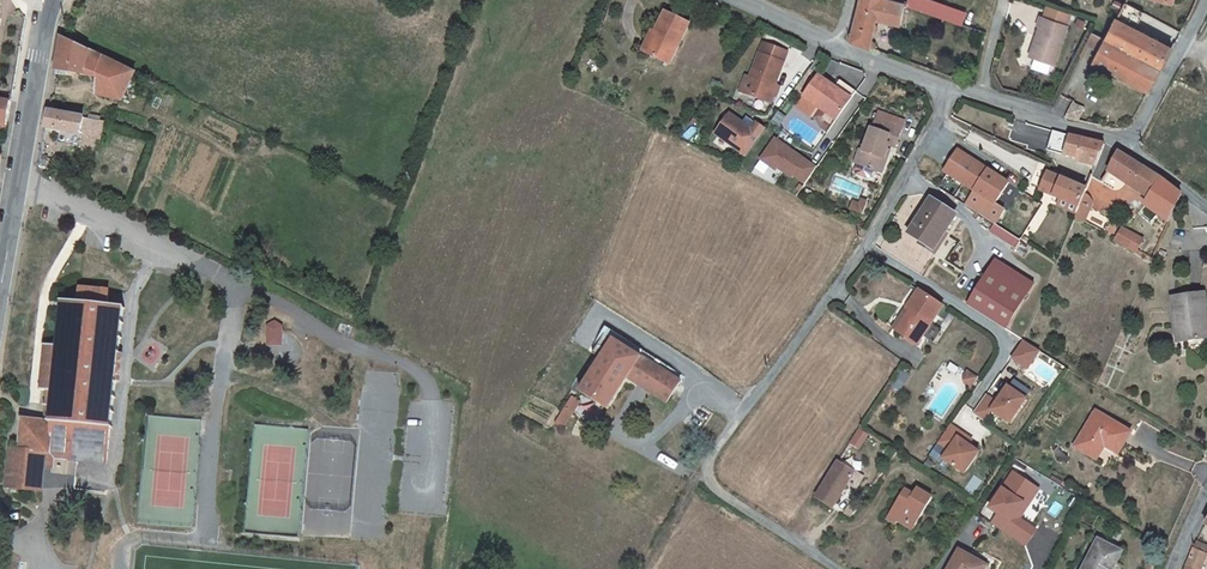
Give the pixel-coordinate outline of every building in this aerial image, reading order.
[(852,41),(871,48),(872,43),(877,21),(881,0),(862,0),(852,41)] [(877,21),(889,24),(893,3),(884,0),(881,0),(877,21)] [(1122,4),(1115,0),(1112,7),(1119,10),(1122,4)] [(901,27),(906,7),(893,3),(889,24),(901,27)] [(1144,12),(1126,3),(1118,19),(1135,29),(1144,12)] [(1055,66),(1073,16),(1049,8),(1045,19),(1041,18),(1038,27),(1041,28),(1031,57),(1055,66)] [(666,13),(661,23),(655,33),(659,35),(649,56),(670,66),(691,25),(666,13)] [(1152,37),(1135,29),(1118,19),(1107,40),(1141,58),(1152,37)] [(643,52),(642,52),(649,56),(659,35),(655,33),(653,32),(643,52)] [(1141,58),(1161,69),(1172,49),(1152,37),(1141,58)] [(91,52),(63,38),(62,46),(59,59),(57,71),(83,76),(87,77),(91,52)] [(1129,81),(1141,58),(1107,40),(1095,63),(1129,81)] [(757,81),(751,96),(770,103),(775,89),(789,54),(764,44),(750,79),(757,81)] [(123,102),(136,73),(91,52),(87,77),(98,79),(97,96),(123,102)] [(1129,81),(1149,92),(1161,69),(1141,58),(1129,81)] [(746,77),(741,92),(751,96),(757,81),(750,79),(746,77)] [(851,99),(834,88),(819,78),(804,98),(805,98),(818,107),(826,113),(828,108),(839,116),(840,114),(846,107),(851,99)] [(839,80),(834,88),(851,99),(856,92),(839,80)] [(775,89),(770,103),(774,105),(779,91),(775,89)] [(1055,107),(1051,113),(1065,118),(1072,103),(1060,97),(1055,107)] [(818,107),(805,98),(798,108),(811,118),(818,107)] [(4,136),(9,106),(10,102),(0,100),(0,135),(4,136)] [(826,113),(836,120),(839,116),(828,108),(826,113)] [(103,122),(101,122),(89,119),(49,112),(46,129),(100,140),(103,122)] [(879,114),(876,122),(903,131),(906,124),(879,114)] [(716,135),(745,155),(748,157),(766,131),(757,124),(752,131),(730,115),(716,135)] [(896,149),(903,131),(876,122),(873,129),(872,128),(864,151),(861,150),(856,164),(858,165),(875,171),(880,173),(890,147),(896,149)] [(1105,145),(1070,137),(1055,133),(1049,151),(1081,160),(1080,163),(1096,167),(1100,156),(1105,146),(1105,145)] [(776,139),(762,160),(777,171),(778,168),(792,178),(794,176),(806,184),(817,169),(776,139)] [(945,172),(948,174),(976,192),(966,207),(996,226),(1018,240),(1021,242),(1044,207),(1026,196),(1022,193),(1014,188),(996,177),(979,166),(958,152),(945,172)] [(1128,158),(1120,153),(1112,169),(1128,180),(1151,196),(1162,180),(1145,169),(1128,158)] [(745,155),(736,167),(740,169),(748,157),(745,155)] [(875,171),(858,165),(856,173),(857,175),(869,180),(872,179),(875,171)] [(1128,180),(1112,169),(1109,174),(1126,184),(1128,180)] [(1077,207),(1080,208),(1085,195),(1087,190),(1086,189),(1050,175),(1049,174),(1042,192),(1061,200),(1077,207)] [(1182,198),(1182,197),(1162,180),(1151,196),(1144,205),(1170,224),(1176,211),(1182,198)] [(1087,196),(1086,196),(1085,195),(1080,208),(1076,217),(1086,222),(1092,210),(1093,209),(1093,208),(1093,206),(1093,205),(1093,203),(1092,202),(1092,201),(1091,200),(1091,199),(1090,198),(1088,197),(1087,196)] [(1075,212),(1077,207),(1061,200),(1059,206),(1075,212)] [(910,235),(923,242),(935,250),(933,253),(936,255),(937,256),(943,246),(939,244),(944,235),(955,217),(931,202),(915,228),(912,226),(908,231),(912,233),(910,235)] [(863,216),(866,210),(860,208),(854,205),(852,212),(863,216)] [(1013,247),(1018,240),(996,226),(991,233),(1013,247)] [(943,246),(948,238),(944,235),(939,244),(943,246)] [(933,253),(935,250),(923,242),(921,245),(933,253)] [(998,260),(993,268),(1032,291),(1036,284),(998,260)] [(993,268),(970,306),(1008,330),(1032,291),(993,268)] [(10,448),(6,488),(34,491),(36,465),(44,466),(69,469),(69,460),(70,456),(84,457),(84,462),(108,465),(116,383),(120,383),(123,355),(119,355),(124,308),(107,306),(109,291),(80,288),(79,302),(60,300),(55,347),(44,346),(39,391),(47,392),(43,422),(35,421),(34,431),(29,436),(20,435),(18,449),(10,448)] [(908,310),(911,312),(898,331),(918,345),(924,336),(932,324),(943,307),(920,291),(908,310)] [(1201,295),(1175,298),(1173,298),(1176,319),(1180,342),(1206,339),(1206,336),(1201,295)] [(911,312),(908,310),(895,329),(898,331),(911,312)] [(266,322),(266,345),(282,345),(282,322),(266,322)] [(932,324),(924,336),(934,343),(943,330),(932,324)] [(1024,339),(1010,358),(1027,370),(1041,352),(1024,339)] [(594,355),(602,360),(611,344),(603,340),(594,355)] [(661,400),(667,404),(668,404),(671,400),(673,396),(681,384),(613,342),(611,344),(602,360),(580,393),(609,411),(629,379),(661,400)] [(971,387),(977,378),(969,373),(965,379),(965,384),(971,387)] [(1027,400),(1009,387),(998,403),(987,396),(974,414),(985,422),(994,411),(1011,423),(1027,400)] [(573,398),(564,413),(559,421),(557,425),(564,429),(580,402),(573,398)] [(554,419),(559,421),(564,413),(559,410),(554,419)] [(1096,412),(1075,448),(1097,460),(1105,446),(1108,442),(1122,449),(1131,433),(1096,412)] [(34,431),(35,421),(22,420),(20,435),(29,436),(34,431)] [(859,448),(869,434),(860,428),(850,442),(859,448)] [(966,442),(949,430),(928,461),(938,468),(941,464),(963,478),(978,457),(967,450),(962,446),(966,442)] [(1108,442),(1105,446),(1119,454),(1122,449),(1108,442)] [(855,473),(838,462),(816,497),(834,509),(834,508),(849,484),(855,473)] [(42,492),(44,466),(36,465),(34,491),(42,492)] [(1037,487),(1013,472),(989,508),(998,514),(992,524),(1026,546),(1038,528),(1018,515),(1037,487)] [(863,479),(855,473),(849,484),(857,489),(863,479)] [(910,523),(915,526),(933,499),(917,489),(913,494),(904,489),(886,519),(896,525),(898,522),(908,527),(910,523)] [(858,508),(852,504),(846,514),(852,518),(858,508)] [(1098,541),(1084,568),(1114,568),(1122,553),(1098,541)] [(1198,543),(1197,544),(1192,555),(1188,566),(1195,568),(1202,568),(1206,556),(1206,547),(1198,543)] [(986,566),(959,552),(949,568),(985,568),(986,566)]
